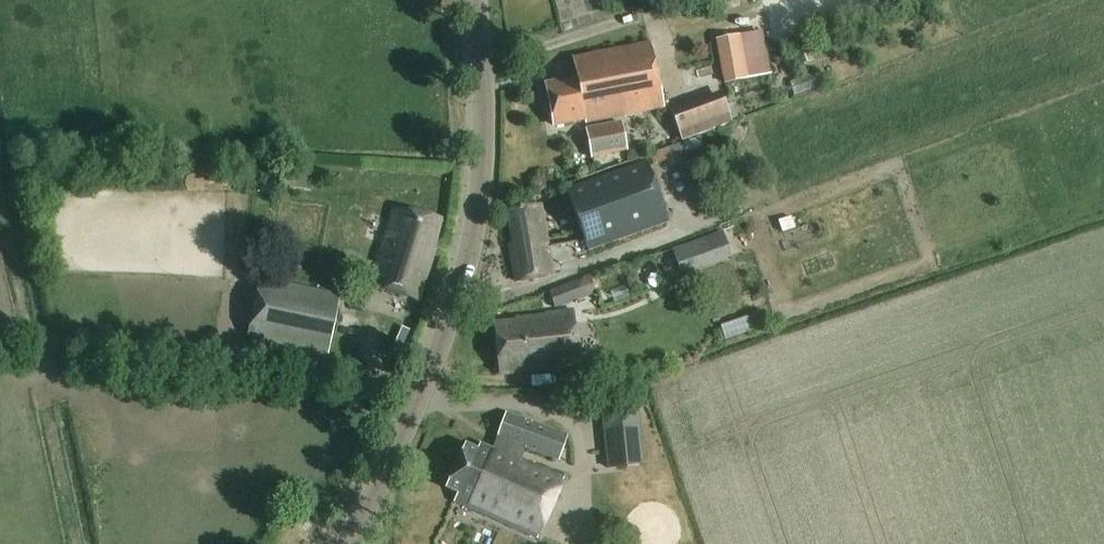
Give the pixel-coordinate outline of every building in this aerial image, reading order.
[(716,40),(721,68),(747,63),(742,36),(716,40)] [(662,109),(649,43),(573,59),(577,78),(547,84),(556,126),(585,120),(586,125),(662,109)] [(720,93),(670,112),(681,143),(732,125),(720,93)] [(621,122),(585,129),(591,159),(627,152),(621,122)] [(587,252),(670,223),(648,163),(566,192),(587,252)] [(552,277),(540,205),(509,210),(516,249),(512,250),(517,282),(552,277)] [(440,217),(396,208),(370,284),(418,300),(435,249),(433,247),(440,217)] [(681,276),(732,258),(723,232),(672,251),(681,276)] [(554,308),(597,293),(591,278),(549,293),(554,308)] [(329,354),(341,295),(259,279),(247,337),(329,354)] [(579,367),(574,311),(544,314),(544,317),(519,319),(519,322),(494,324),(499,375),(579,367)] [(622,450),(650,442),(638,398),(610,405),(622,450)] [(564,436),(507,412),(491,449),(480,444),(477,450),(467,446),(448,488),(458,493),(455,502),(536,537),(562,477),(512,455),(517,443),(554,459),(564,436)]
